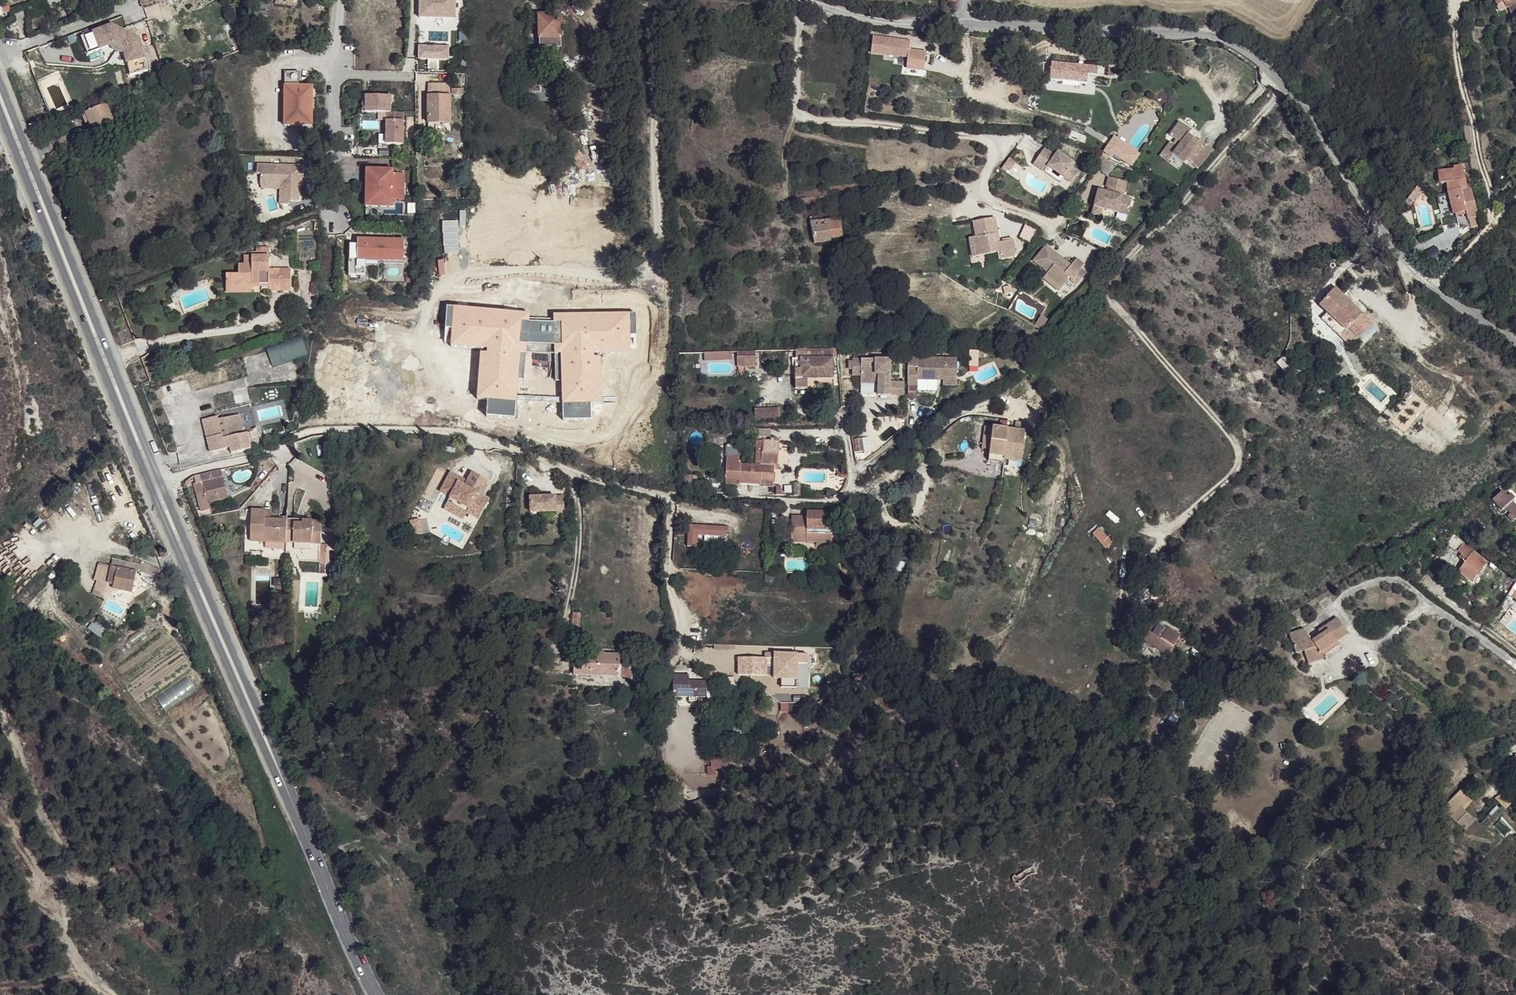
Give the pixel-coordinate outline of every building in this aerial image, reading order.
[(419,18),(455,19),(456,0),(419,0),(419,18)] [(1507,7),(1504,1),(1496,5),(1499,11),(1507,7)] [(1507,7),(1513,20),(1515,18),(1515,3),(1507,7)] [(538,15),(539,47),(561,47),(561,28),(565,28),(564,22),(561,22),(560,14),(538,15)] [(112,25),(81,37),(88,54),(110,46),(113,45),(113,42),(125,48),(123,50),(124,54),(130,76),(148,71),(140,40),(112,25)] [(873,33),(872,43),(887,45),(887,47),(898,49),(900,37),(873,33)] [(125,48),(113,42),(113,45),(110,46),(111,48),(112,50),(114,51),(118,54),(119,54),(124,54),(123,50),(125,48)] [(448,47),(418,46),(418,59),(448,60),(448,47)] [(1049,80),(1087,84),(1088,75),(1097,76),(1098,67),(1072,64),(1073,57),(1052,54),(1049,80)] [(176,74),(183,71),(181,64),(173,67),(176,74)] [(166,78),(176,74),(173,67),(163,71),(166,78)] [(299,72),(285,72),(285,126),(313,126),(313,86),(299,86),(299,72)] [(539,78),(523,78),(523,92),(539,92),(539,84),(539,78)] [(428,96),(427,96),(428,123),(450,123),(449,85),(428,85),(428,96)] [(386,112),(386,144),(403,144),(403,113),(391,113),(391,96),(365,96),(365,112),(386,112)] [(118,101),(86,114),(82,116),(85,123),(89,122),(96,139),(117,131),(112,118),(118,116),(116,111),(121,109),(118,101)] [(1198,169),(1214,150),(1200,140),(1198,142),(1189,134),(1192,130),(1180,122),(1170,135),(1176,140),(1173,144),(1177,148),(1173,154),(1184,162),(1186,160),(1198,169)] [(41,129),(43,136),(57,132),(54,124),(41,129)] [(1115,152),(1114,134),(1106,135),(1107,149),(1115,152)] [(1167,162),(1173,154),(1177,148),(1173,144),(1170,142),(1160,156),(1167,162)] [(1044,148),(1033,164),(1045,172),(1048,167),(1064,178),(1071,183),(1079,172),(1071,167),(1074,164),(1058,152),(1055,156),(1044,148)] [(1097,155),(1091,163),(1096,168),(1104,159),(1097,155)] [(1010,171),(1015,162),(1009,158),(1003,166),(1010,171)] [(1104,159),(1096,168),(1102,173),(1111,162),(1104,159)] [(302,166),(257,164),(257,174),(261,174),(260,185),(261,185),(280,186),(280,189),(279,204),(290,205),(290,201),(299,202),(299,185),(301,185),(302,166)] [(1464,177),(1462,166),(1453,167),(1453,170),(1438,172),(1440,184),(1449,182),(1450,191),(1447,192),(1453,214),(1454,213),(1465,211),(1466,214),(1467,218),(1468,218),(1470,228),(1476,226),(1480,225),(1481,224),(1479,213),(1476,214),(1469,182),(1468,176),(1464,177)] [(1064,178),(1048,167),(1045,172),(1061,183),(1064,178)] [(393,170),(366,169),(365,206),(392,207),(392,200),(404,200),(404,174),(393,173),(393,170)] [(1093,206),(1127,215),(1131,199),(1123,197),(1120,196),(1122,191),(1124,192),(1127,182),(1108,177),(1106,187),(1108,187),(1112,188),(1111,193),(1107,192),(1098,190),(1093,206)] [(808,190),(810,200),(829,198),(827,187),(808,190)] [(1412,202),(1421,190),(1416,187),(1407,199),(1412,202)] [(1437,195),(1441,213),(1450,211),(1447,193),(1437,195)] [(1102,209),(1093,206),(1092,213),(1100,216),(1102,209)] [(840,219),(842,228),(853,227),(852,218),(840,219)] [(995,218),(973,222),(976,237),(973,238),(976,257),(997,253),(999,260),(1013,258),(1015,255),(1013,240),(999,243),(996,243),(995,238),(998,238),(995,218)] [(831,239),(843,237),(842,228),(840,219),(810,222),(814,243),(831,241),(831,239)] [(403,262),(403,240),(357,239),(357,244),(349,244),(349,274),(365,275),(365,266),(365,259),(382,259),(382,261),(403,262)] [(1046,245),(1033,261),(1048,272),(1045,275),(1061,288),(1069,279),(1071,280),(1080,268),(1084,264),(1077,258),(1071,265),(1069,267),(1057,257),(1059,255),(1046,245)] [(259,253),(259,256),(269,256),(269,247),(256,247),(256,253),(259,253)] [(290,269),(269,269),(269,256),(259,256),(259,253),(256,253),(251,253),(251,256),(244,256),(244,264),(239,264),(239,274),(226,274),(226,287),(252,287),(252,284),(268,284),(268,291),(290,291),(290,269)] [(1059,255),(1057,257),(1069,267),(1071,265),(1059,255)] [(1086,273),(1080,268),(1071,280),(1077,285),(1086,273)] [(1061,288),(1045,275),(1043,278),(1059,291),(1061,288)] [(1010,286),(1003,287),(1005,294),(1012,293),(1010,286)] [(1335,288),(1319,305),(1328,313),(1322,319),(1340,336),(1345,331),(1349,327),(1359,337),(1370,327),(1360,316),(1362,314),(1335,288)] [(1044,332),(1050,321),(1041,315),(1034,326),(1044,332)] [(1359,337),(1349,327),(1345,331),(1355,341),(1359,337)] [(266,347),(273,366),(307,354),(301,335),(266,347)] [(836,349),(796,350),(796,358),(801,358),(801,379),(796,379),(796,388),(807,388),(807,379),(834,379),(834,358),(836,358),(836,349)] [(745,367),(756,366),(755,351),(737,352),(737,357),(745,357),(745,367)] [(982,351),(970,351),(969,366),(978,367),(978,358),(982,358),(982,351)] [(732,352),(704,353),(704,361),(732,360),(732,352)] [(1286,354),(1276,363),(1291,379),(1301,370),(1286,354)] [(737,367),(745,367),(745,357),(737,357),(737,367)] [(956,386),(957,358),(908,357),(907,385),(917,385),(917,380),(938,381),(938,380),(938,376),(943,376),(943,380),(943,386),(956,386)] [(854,359),(853,359),(853,362),(852,369),(852,375),(861,375),(861,383),(878,383),(878,395),(890,396),(890,395),(904,395),(904,382),(890,382),(890,360),(860,359),(854,359)] [(916,386),(908,386),(908,399),(916,399),(916,386)] [(1310,404),(1321,407),(1325,391),(1315,388),(1310,404)] [(755,421),(780,420),(779,409),(755,409),(755,421)] [(218,420),(217,417),(202,420),(210,452),(230,447),(231,453),(251,448),(247,434),(244,434),(240,415),(218,420)] [(1015,430),(992,428),(989,450),(988,461),(1003,463),(1004,459),(1021,462),(1025,432),(1024,431),(1025,424),(1016,423),(1015,430)] [(989,450),(992,428),(985,427),(982,449),(989,450)] [(759,437),(770,437),(770,428),(753,429),(753,432),(759,432),(759,437)] [(273,434),(264,437),(266,443),(275,440),(273,434)] [(856,452),(863,451),(861,438),(854,439),(856,452)] [(725,483),(773,486),(774,470),(774,466),(778,466),(779,441),(777,441),(770,441),(763,440),(762,451),(756,451),(756,465),(739,464),(740,446),(726,445),(726,456),(727,456),(725,483)] [(207,499),(227,493),(220,470),(199,475),(201,482),(194,484),(198,501),(207,499)] [(466,512),(478,519),(489,499),(480,494),(488,480),(472,472),(467,481),(465,486),(458,482),(461,478),(450,472),(440,491),(450,496),(447,502),(457,507),(460,503),(469,508),(466,512)] [(688,481),(688,484),(696,485),(697,477),(685,476),(685,481),(688,481)] [(781,487),(777,487),(776,495),(785,495),(785,494),(781,491),(781,487)] [(1515,518),(1515,506),(1512,501),(1515,498),(1510,493),(1507,496),(1502,491),(1492,500),(1502,511),(1505,508),(1510,514),(1507,516),(1512,522),(1515,518)] [(208,504),(228,498),(227,493),(207,499),(208,504)] [(564,496),(530,497),(531,512),(556,511),(556,515),(565,515),(564,496)] [(457,507),(447,502),(444,509),(463,519),(466,512),(469,508),(460,503),(457,507)] [(250,541),(320,544),(321,522),(271,520),(265,519),(265,511),(251,510),(250,541)] [(807,517),(792,516),(791,539),(806,540),(806,543),(832,543),(832,527),(827,527),(827,513),(807,512),(807,517)] [(422,534),(419,520),(410,522),(414,536),(422,534)] [(698,535),(727,537),(727,527),(688,525),(687,546),(697,547),(698,535)] [(1449,545),(1452,548),(1458,539),(1454,535),(1448,542),(1449,545)] [(1464,542),(1458,539),(1452,548),(1457,552),(1457,551),(1463,544),(1464,542)] [(1463,544),(1457,551),(1467,559),(1458,571),(1472,582),(1486,563),(1472,552),(1473,552),(1463,544)] [(133,593),(137,572),(138,569),(146,574),(151,566),(142,561),(140,566),(113,561),(111,567),(108,583),(114,584),(113,589),(133,593)] [(830,562),(829,575),(847,576),(848,564),(830,562)] [(99,564),(95,580),(108,583),(111,567),(99,564)] [(146,574),(156,579),(160,571),(151,566),(146,574)] [(102,598),(108,583),(98,581),(93,595),(102,598)] [(580,613),(573,613),(572,629),(580,630),(580,613)] [(1347,633),(1337,618),(1309,637),(1304,629),(1289,635),(1295,654),(1303,651),(1305,657),(1319,652),(1321,656),(1338,645),(1336,641),(1347,633)] [(1140,638),(1167,655),(1180,636),(1167,628),(1160,639),(1145,630),(1140,638)] [(1264,655),(1270,650),(1262,642),(1256,647),(1264,655)] [(1319,652),(1305,657),(1308,664),(1323,658),(1321,656),(1319,652)] [(574,665),(574,675),(629,678),(630,666),(619,666),(619,655),(588,654),(587,665),(574,665)] [(739,658),(738,675),(774,676),(774,678),(781,679),(781,688),(796,688),(797,663),(807,664),(807,654),(774,654),(774,658),(765,658),(739,658)] [(673,675),(673,697),(689,697),(696,697),(706,698),(707,682),(689,682),(689,676),(673,675)] [(1486,858),(1503,840),(1489,827),(1505,810),(1501,806),(1499,809),(1496,806),(1480,824),(1475,820),(1465,831),(1461,836),(1486,858)] [(1468,813),(1457,824),(1465,831),(1475,820),(1468,813)]
